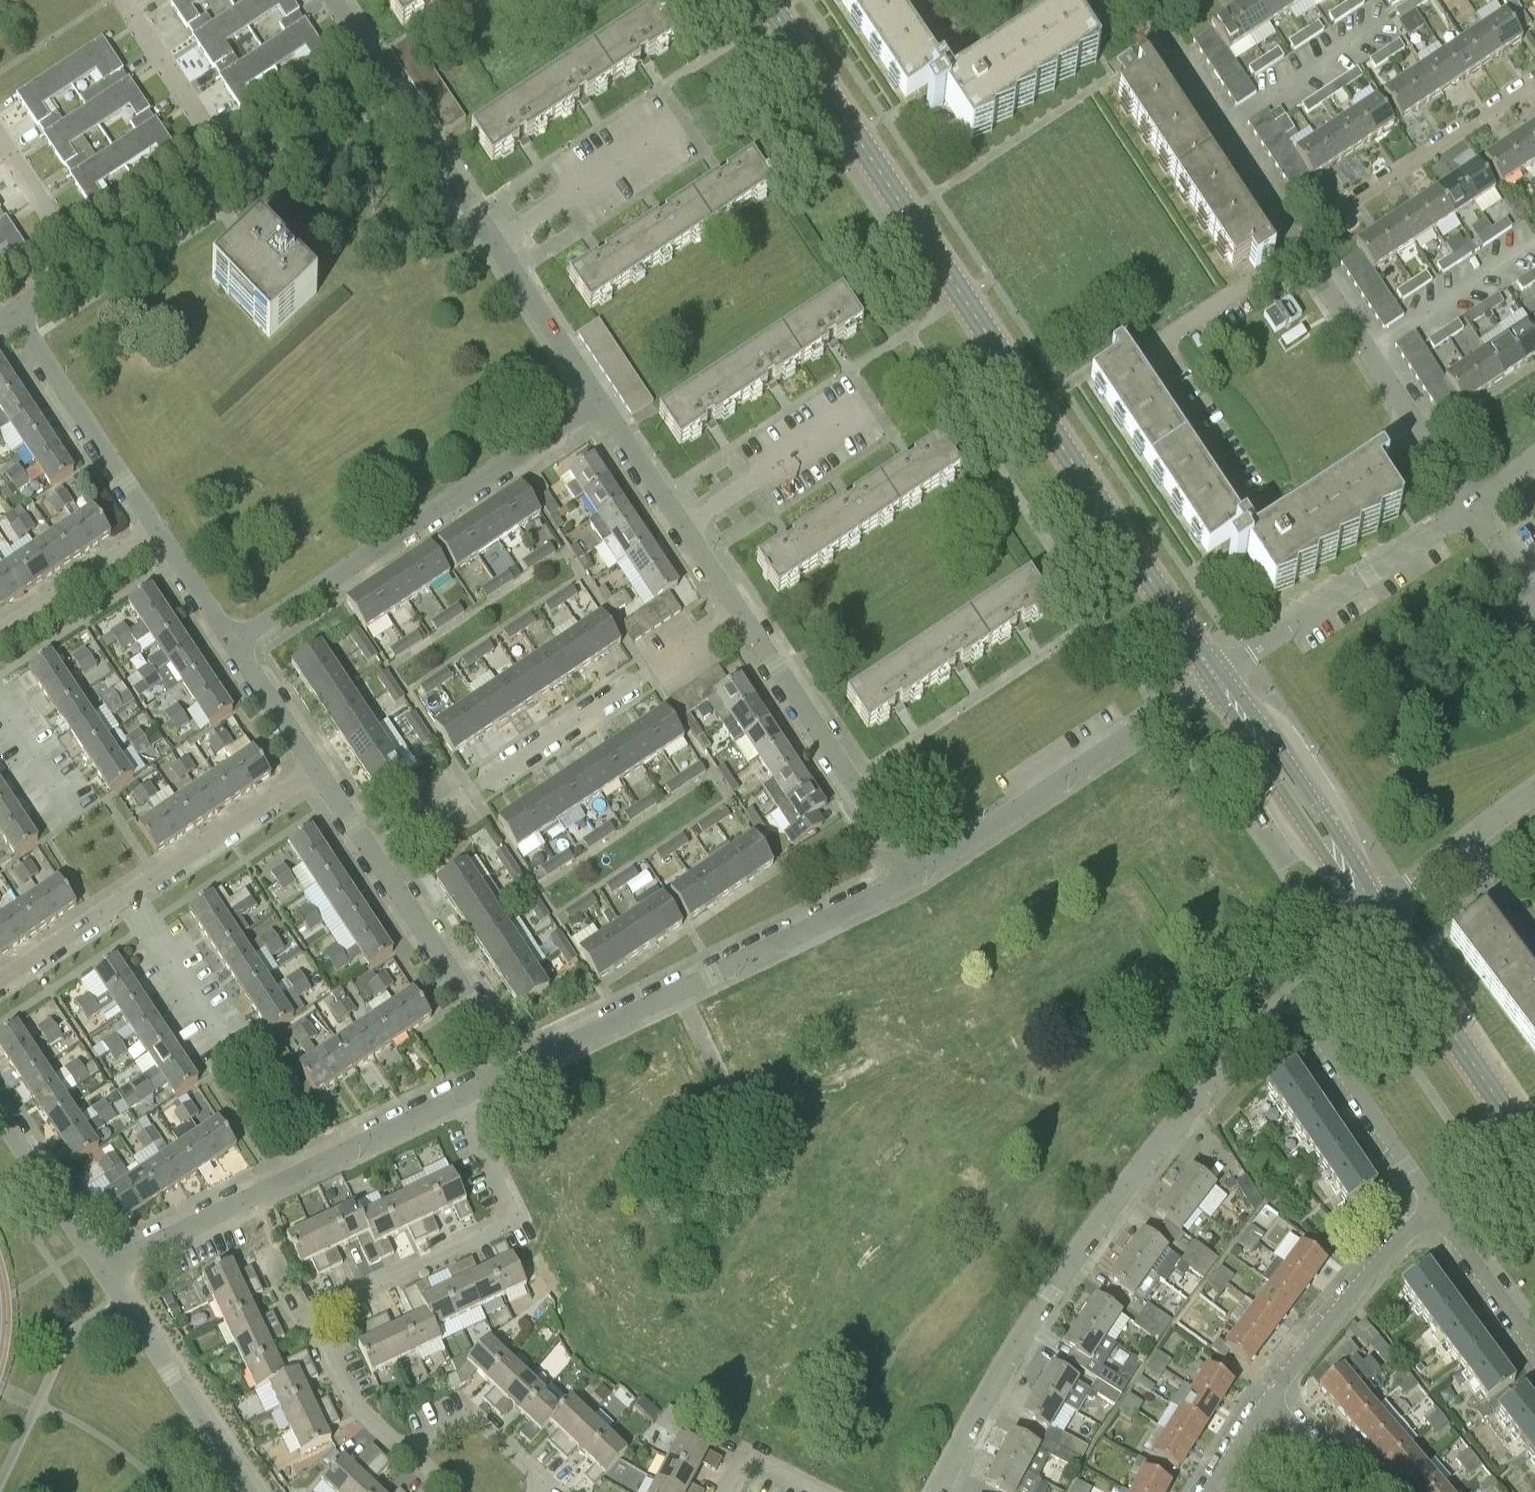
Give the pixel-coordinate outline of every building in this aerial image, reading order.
[(212,22),(207,14),(200,18),(193,7),(203,0),(169,0),(187,28),(189,26),(194,35),(212,22)] [(303,20),(298,12),(300,11),(293,0),(246,0),(236,7),(250,27),(279,8),(286,19),(280,23),(285,32),(303,20)] [(402,26),(407,22),(433,6),(441,0),(385,0),(402,26)] [(940,76),(902,17),(890,0),(841,0),(906,99),(931,82),(940,95),(926,104),(932,113),(946,104),(969,140),(1054,83),(1097,55),(1075,22),(1084,16),(1078,7),(963,83),(952,68),(940,76)] [(1270,25),(1253,0),(1248,0),(1231,11),(1249,39),(1270,25)] [(1290,12),(1282,0),(1253,0),(1270,25),(1290,12)] [(1308,0),(1282,0),(1290,12),(1308,0)] [(1349,14),(1364,4),(1361,0),(1351,0),(1343,5),(1349,14)] [(1416,10),(1430,0),(1411,0),(1410,1),(1416,10)] [(1522,10),(1515,0),(1505,0),(1503,1),(1513,16),(1522,10)] [(1400,20),(1416,10),(1410,1),(1394,11),(1400,20)] [(1334,24),(1349,14),(1343,5),(1329,15),(1334,24)] [(221,75),(239,63),(233,54),(227,59),(219,47),(250,27),(236,7),(212,22),(194,35),(192,36),(214,68),(215,67),(221,75)] [(593,49),(532,90),(474,129),(471,130),(492,162),(516,145),(519,144),(518,143),(522,140),(526,137),(527,138),(553,121),(576,105),(579,104),(578,103),(586,97),(587,98),(614,80),(639,64),(640,63),(639,62),(647,57),(648,58),(650,56),(675,40),(662,22),(665,20),(661,14),(659,16),(654,9),(593,49)] [(1523,31),(1532,25),(1522,10),(1513,16),(1523,31)] [(1229,52),(1249,39),(1231,11),(1211,24),(1213,28),(1220,39),(1228,50),(1229,52)] [(1502,53),(1522,40),(1504,12),(1484,26),(1502,53)] [(262,47),(276,68),(306,48),(313,59),(307,64),(313,73),(331,61),(325,52),(326,51),(305,19),(303,20),(285,32),(262,47)] [(1303,32),(1309,41),(1324,31),(1318,22),(1303,32)] [(1482,67),(1502,53),(1484,26),(1463,39),(1482,67)] [(1200,52),(1220,39),(1213,28),(1193,41),(1200,52)] [(1294,51),(1309,41),(1303,32),(1288,42),(1294,51)] [(61,64),(75,85),(103,66),(110,77),(104,82),(109,90),(128,78),(122,70),(124,69),(103,37),(61,64)] [(1220,39),(1200,52),(1208,63),(1228,50),(1220,39)] [(1462,80),(1482,67),(1463,39),(1443,52),(1462,80)] [(390,50),(396,60),(411,50),(404,40),(390,50)] [(1384,50),(1390,59),(1405,49),(1399,40),(1384,50)] [(248,116),(273,99),(267,90),(260,95),(252,83),(276,68),(262,47),(239,63),(221,75),(219,76),(240,108),(242,107),(248,116)] [(1263,59),(1268,68),(1284,58),(1278,49),(1263,59)] [(1228,50),(1208,63),(1215,74),(1235,60),(1229,52),(1228,50)] [(1375,69),(1390,59),(1384,50),(1369,60),(1375,69)] [(1442,94),(1462,80),(1443,52),(1423,66),(1442,94)] [(1254,77),(1268,68),(1263,59),(1248,68),(1254,77)] [(1222,85),(1242,71),(1235,60),(1215,74),(1222,85)] [(1274,255),(1229,188),(1146,63),(1145,63),(1137,68),(1143,77),(1117,94),(1233,269),(1250,258),(1256,267),(1274,255)] [(45,133),(63,121),(58,112),(51,117),(43,106),(75,85),(61,64),(16,94),(38,126),(39,125),(45,133)] [(1421,107),(1442,94),(1423,66),(1403,79),(1421,107)] [(1337,81),(1343,90),(1363,77),(1357,68),(1337,81)] [(1242,71),(1222,85),(1229,95),(1249,82),(1242,71)] [(136,131),(154,119),(149,110),(150,109),(129,77),(128,78),(109,90),(86,106),(99,126),(129,107),(137,118),(130,122),(136,131)] [(1401,120),(1421,107),(1403,79),(1383,93),(1401,120)] [(1316,95),(1322,104),(1343,90),(1337,81),(1316,95)] [(1249,82),(1229,95),(1236,106),(1256,93),(1249,82)] [(424,101),(430,112),(452,97),(446,87),(424,101)] [(1308,114),(1322,104),(1316,95),(1301,105),(1308,114)] [(430,112),(437,122),(459,108),(452,97),(430,112)] [(1374,138),(1394,125),(1376,98),(1356,111),(1374,138)] [(71,173),(90,161),(84,152),(77,157),(70,146),(99,126),(86,106),(63,121),(45,133),(43,134),(64,166),(66,165),(71,173)] [(439,124),(444,132),(466,118),(461,110),(459,108),(437,122),(439,124)] [(1285,116),(1280,108),(1270,114),(1276,121),(1285,116)] [(1255,134),(1275,121),(1270,114),(1267,110),(1247,123),(1255,134)] [(1354,152),(1374,138),(1356,111),(1336,125),(1354,152)] [(1285,116),(1276,122),(1282,132),(1285,136),(1294,130),(1285,116)] [(157,163),(163,172),(182,160),(175,151),(177,149),(156,117),(154,119),(136,131),(114,145),(127,166),(156,147),(164,158),(157,163)] [(1275,121),(1255,134),(1262,145),(1282,132),(1276,122),(1275,121)] [(1333,165),(1354,152),(1336,125),(1315,138),(1333,165)] [(1525,131),(1534,147),(1534,125),(1525,131)] [(1534,164),(1534,147),(1525,131),(1504,145),(1523,172),(1534,164)] [(1269,156),(1289,143),(1285,136),(1282,132),(1262,145),(1269,156)] [(1313,179),(1333,165),(1315,138),(1295,151),(1296,153),(1304,164),(1311,175),(1313,179)] [(1289,143),(1269,156),(1276,167),(1296,153),(1295,151),(1289,143)] [(99,215),(117,202),(111,193),(104,198),(97,186),(127,166),(114,145),(90,161),(71,173),(70,175),(91,206),(92,205),(99,215)] [(1502,186),(1523,172),(1504,145),(1484,158),(1502,186)] [(1296,153),(1276,167),(1284,178),(1304,164),(1296,153)] [(655,221),(630,238),(606,254),(604,255),(605,256),(597,261),(596,260),(595,261),(570,278),(590,309),(592,308),(621,289),(651,269),(682,249),(712,229),(742,209),(773,189),(769,183),(772,181),(768,175),(765,177),(752,157),(728,173),(726,175),(726,176),(718,181),(718,180),(716,181),(691,198),(666,214),(665,215),(665,216),(657,221),(655,221)] [(1475,204),(1496,191),(1477,163),(1457,176),(1475,204)] [(1304,164),(1284,178),(1291,189),(1311,175),(1304,164)] [(1455,217),(1475,204),(1457,176),(1437,190),(1455,217)] [(1435,231),(1455,217),(1437,190),(1417,203),(1435,231)] [(1415,244),(1435,231),(1417,203),(1396,217),(1415,244)] [(7,275),(32,258),(26,249),(28,248),(7,216),(5,217),(0,221),(0,250),(7,246),(14,257),(1,266),(7,275)] [(1395,258),(1415,244),(1396,217),(1376,230),(1395,258)] [(1492,228),(1498,237),(1513,227),(1507,218),(1492,228)] [(1483,247),(1498,237),(1492,228),(1477,238),(1483,247)] [(1356,243),(1361,251),(1368,262),(1374,271),(1395,258),(1376,230),(1356,243)] [(317,294),(314,291),(260,233),(213,278),(270,339),(317,294)] [(1451,255),(1457,264),(1472,254),(1466,245),(1451,255)] [(1348,275),(1368,262),(1361,251),(1341,264),(1348,275)] [(1443,274),(1457,264),(1451,255),(1437,265),(1443,274)] [(1368,262),(1348,275),(1355,286),(1375,272),(1374,271),(1368,262)] [(1534,282),(1534,277),(1531,271),(1517,281),(1522,290),(1534,282)] [(1375,272),(1355,286),(1362,296),(1382,283),(1375,272)] [(1411,282),(1417,291),(1432,281),(1426,272),(1411,282)] [(1402,300),(1417,291),(1411,282),(1396,292),(1402,300)] [(1382,283),(1362,296),(1370,307),(1390,294),(1382,283)] [(838,340),(839,340),(863,324),(842,292),(781,333),(720,373),(661,412),(659,414),(680,445),(705,428),(707,427),(706,426),(714,421),(715,422),(716,421),(741,405),(767,387),(766,386),(771,383),(774,381),(775,382),(776,381),(802,364),(828,347),(827,346),(832,343),(835,341),(836,341),(838,340)] [(1390,294),(1370,307),(1377,318),(1397,305),(1390,294)] [(1483,304),(1489,313),(1504,303),(1498,294),(1483,304)] [(1279,304),(1264,315),(1276,332),(1291,322),(1279,304)] [(1474,323),(1489,313),(1483,304),(1468,314),(1474,323)] [(1397,305),(1377,318),(1384,329),(1404,316),(1397,305)] [(577,333),(584,343),(606,329),(599,319),(577,333)] [(1443,331),(1448,340),(1464,330),(1458,321),(1443,331)] [(1534,357),(1534,338),(1526,325),(1505,338),(1524,365),(1534,357)] [(584,343),(591,354),(613,340),(606,329),(584,343)] [(1434,349),(1448,340),(1443,331),(1428,340),(1434,349)] [(1402,357),(1422,344),(1415,333),(1395,346),(1402,357)] [(1504,378),(1524,365),(1505,338),(1485,352),(1504,378)] [(591,354),(598,365),(619,350),(613,340),(591,354)] [(1422,344),(1402,357),(1409,368),(1429,354),(1422,344)] [(1255,523),(1243,530),(1204,472),(1121,347),(1112,353),(1118,362),(1092,379),(1208,554),(1234,537),(1242,550),(1229,559),(1235,568),(1248,559),(1271,595),(1357,538),(1399,510),(1377,477),(1386,471),(1380,462),(1265,538),(1255,523)] [(598,365),(604,375),(626,360),(619,350),(598,365)] [(1483,392),(1504,378),(1485,352),(1465,365),(1483,392)] [(1429,354),(1409,368),(1417,379),(1437,365),(1429,354)] [(611,386),(633,371),(626,360),(604,375),(611,386)] [(1437,365),(1417,379),(1424,390),(1444,376),(1437,365)] [(1483,392),(1465,365),(1445,379),(1451,387),(1458,398),(1463,405),(1483,392)] [(20,390),(6,369),(0,373),(0,403),(20,390)] [(611,386),(618,396),(640,381),(633,371),(611,386)] [(1444,376),(1424,390),(1431,400),(1451,387),(1445,379),(1444,376)] [(618,396),(625,406),(647,391),(640,381),(618,396)] [(1451,387),(1431,400),(1439,411),(1458,398),(1451,387)] [(11,425),(33,410),(20,390),(0,403),(0,409),(3,414),(0,416),(0,432),(11,425)] [(625,406),(627,408),(631,415),(632,416),(654,402),(649,394),(647,391),(625,406)] [(24,446),(47,431),(33,410),(11,425),(24,446)] [(38,466),(60,451),(47,431),(24,446),(38,466)] [(900,512),(930,492),(961,472),(940,441),(916,457),(913,458),(914,459),(906,464),(905,464),(879,481),(853,498),(852,499),(853,500),(849,502),(845,505),(844,504),(843,505),(818,521),(793,538),(792,538),(792,539),(788,542),(784,545),(784,544),(783,544),(757,561),(766,575),(763,576),(766,582),(769,580),(778,593),(808,573),(839,553),(869,533),(900,512)] [(31,484),(44,476),(51,487),(74,472),(60,451),(38,466),(25,475),(31,484)] [(574,502),(582,496),(607,480),(593,458),(568,475),(574,483),(565,489),(574,502)] [(11,482),(24,474),(19,465),(6,473),(11,482)] [(11,482),(0,490),(0,494),(5,502),(18,493),(31,484),(25,475),(24,474),(11,482)] [(596,517),(621,501),(607,480),(582,496),(596,517)] [(520,529),(541,515),(522,486),(501,500),(520,529)] [(56,496),(66,510),(74,505),(65,491),(56,496)] [(556,514),(560,511),(548,492),(537,499),(550,518),(556,514)] [(66,510),(56,496),(48,502),(57,516),(66,510)] [(499,543),(520,529),(501,500),(480,514),(499,543)] [(602,545),(611,539),(635,522),(621,501),(596,517),(597,518),(588,523),(602,545)] [(91,548),(111,535),(93,509),(82,516),(74,505),(66,510),(74,522),(91,548)] [(478,556),(499,543),(480,514),(459,527),(478,556)] [(557,529),(564,525),(556,514),(550,518),(557,529)] [(27,534),(36,528),(27,516),(19,522),(27,534)] [(19,540),(27,534),(19,522),(10,527),(19,540)] [(72,561),(91,548),(74,522),(55,534),(72,561)] [(625,560),(649,544),(635,522),(611,539),(625,560)] [(457,570),(478,556),(459,527),(438,541),(457,570)] [(578,560),(584,556),(577,544),(582,541),(575,531),(563,538),(578,560)] [(53,574),(72,561),(55,534),(35,547),(53,574)] [(535,553),(542,562),(556,553),(549,544),(535,553)] [(639,581),(663,565),(649,544),(625,560),(639,581)] [(429,589),(450,575),(431,546),(410,560),(429,589)] [(34,586),(16,560),(8,547),(0,552),(0,576),(15,599),(34,586)] [(34,586),(53,574),(35,547),(16,560),(34,586)] [(529,571),(542,562),(535,553),(522,561),(529,571)] [(586,572),(592,568),(584,556),(578,560),(586,572)] [(408,603),(429,589),(410,560),(389,574),(408,603)] [(639,581),(653,603),(659,598),(669,592),(677,586),(663,565),(639,581)] [(494,580),(500,590),(514,580),(508,571),(494,580)] [(387,617),(408,603),(389,574),(368,588),(387,617)] [(15,599),(0,576),(0,609),(15,599)] [(969,616),(908,657),(847,697),(868,728),(894,711),(894,710),(902,705),(904,704),(928,688),(953,671),(954,671),(954,670),(962,665),(962,666),(964,664),(989,648),(1015,631),(1016,630),(1015,629),(1023,624),(1024,625),(1026,624),(1050,607),(1030,576),(969,616)] [(487,598),(500,590),(494,580),(481,589),(487,598)] [(564,605),(578,596),(572,587),(558,596),(564,605)] [(607,603),(613,599),(605,587),(599,591),(607,603)] [(143,624),(164,609),(151,588),(129,603),(143,624)] [(366,631),(387,617),(368,588),(347,602),(366,631)] [(614,614),(631,603),(624,592),(613,599),(607,603),(614,614)] [(659,598),(672,617),(681,611),(669,592),(659,598)] [(551,614),(564,605),(558,596),(545,604),(551,614)] [(650,605),(662,624),(672,617),(659,598),(653,603),(650,605)] [(445,613),(451,623),(464,614),(458,604),(445,613)] [(640,611),(652,630),(662,624),(650,605),(640,611)] [(164,609),(143,624),(130,633),(136,642),(137,644),(150,635),(156,644),(178,630),(164,609)] [(630,618),(643,637),(652,630),(640,611),(630,618)] [(438,631),(451,623),(445,613),(431,622),(438,631)] [(516,624),(522,633),(537,623),(531,614),(516,624)] [(600,658),(621,644),(602,615),(581,629),(600,658)] [(643,637),(630,618),(620,624),(633,643),(643,637)] [(579,671),(600,658),(581,629),(580,630),(574,620),(553,633),(560,643),(579,671)] [(117,642),(130,633),(124,624),(111,633),(117,642)] [(509,641),(522,633),(516,624),(503,632),(509,641)] [(148,660),(151,664),(157,673),(192,650),(178,630),(156,644),(161,652),(148,660)] [(359,650),(368,644),(359,630),(350,636),(359,650)] [(404,640),(410,650),(423,641),(417,631),(404,640)] [(123,650),(136,642),(130,633),(117,642),(123,650)] [(396,659),(410,650),(404,640),(390,649),(396,659)] [(475,651),(481,660),(495,651),(489,642),(475,651)] [(558,685),(579,671),(560,643),(539,657),(558,685)] [(368,663),(377,657),(368,644),(359,650),(368,663)] [(306,685),(334,665),(321,645),(292,664),(306,685)] [(72,658),(78,666),(91,658),(85,649),(72,658)] [(183,685),(205,670),(192,650),(157,673),(163,683),(171,693),(183,685)] [(468,669),(481,660),(475,651),(462,660),(468,669)] [(42,690),(65,675),(51,655),(29,670),(42,690)] [(537,699),(558,685),(539,657),(518,671),(537,699)] [(84,676),(97,667),(91,658),(78,666),(84,676)] [(142,683),(157,673),(151,664),(136,674),(142,683)] [(320,705),(349,686),(334,665),(306,685),(320,705)] [(719,668),(709,674),(722,692),(731,686),(719,668)] [(434,678),(440,687),(454,678),(448,669),(434,678)] [(197,706),(219,690),(205,670),(183,685),(197,706)] [(387,692),(396,685),(387,671),(378,677),(387,692)] [(516,713),(537,699),(518,671),(498,684),(516,713)] [(157,673),(142,683),(148,692),(163,683),(157,673)] [(722,692),(709,674),(700,680),(712,699),(722,692)] [(56,710),(78,696),(65,675),(42,690),(56,710)] [(426,696),(440,687),(434,678),(420,687),(426,696)] [(712,699),(700,680),(690,686),(702,705),(707,702),(712,699)] [(721,723),(754,701),(740,680),(731,686),(722,692),(712,699),(707,702),(721,723)] [(140,698),(148,692),(142,683),(134,689),(140,698)] [(495,727),(516,713),(498,684),(477,698),(495,727)] [(395,705),(405,699),(396,685),(387,692),(395,705)] [(334,726),(362,707),(349,686),(320,705),(334,726)] [(702,705),(690,686),(680,693),(692,711),(702,705)] [(105,707),(118,698),(112,690),(99,698),(105,707)] [(210,726),(233,711),(219,690),(197,706),(210,726)] [(692,711),(680,693),(671,699),(682,718),(692,711)] [(70,731),(92,716),(78,696),(56,710),(70,731)] [(111,717),(124,708),(118,698),(105,707),(111,717)] [(475,741),(495,727),(477,698),(457,712),(475,741)] [(721,723),(736,744),(768,723),(754,701),(721,723)] [(440,721),(454,712),(449,704),(435,713),(440,721)] [(164,713),(171,723),(184,714),(177,705),(164,713)] [(347,747),(376,728),(362,707),(334,726),(347,747)] [(663,753),(684,739),(665,710),(644,724),(663,753)] [(454,754),(475,741),(457,712),(435,726),(454,754)] [(415,733),(424,727),(415,713),(405,719),(415,733)] [(177,732),(190,723),(184,714),(171,723),(177,732)] [(84,751),(106,736),(92,716),(70,731),(84,751)] [(757,759),(757,760),(782,744),(768,723),(736,744),(734,745),(747,766),(757,759)] [(642,766),(663,753),(644,724),(623,738),(642,766)] [(696,725),(690,729),(697,740),(703,736),(696,725)] [(423,746),(433,740),(424,727),(415,733),(423,746)] [(361,768),(390,748),(376,728),(347,747),(361,768)] [(132,748),(145,739),(139,730),(126,739),(132,748)] [(225,732),(217,738),(226,750),(234,744),(225,732)] [(97,772),(119,757),(106,736),(84,751),(97,772)] [(703,736),(697,740),(705,751),(711,747),(703,736)] [(226,750),(217,738),(209,743),(216,753),(217,756),(226,750)] [(622,780),(642,766),(623,738),(603,752),(622,780)] [(139,757),(152,748),(145,739),(132,748),(139,757)] [(772,782),(796,765),(782,744),(757,760),(772,782)] [(390,748),(361,768),(375,789),(404,770),(390,748)] [(252,789),(258,785),(271,776),(253,750),(235,762),(252,789)] [(601,794),(622,780),(603,752),(582,765),(601,794)] [(111,792),(115,790),(133,777),(119,757),(97,772),(111,792)] [(187,775),(196,769),(188,757),(179,763),(187,775)] [(252,789),(235,762),(215,775),(233,802),(252,789)] [(180,781),(187,775),(179,763),(171,769),(180,781)] [(700,763),(692,768),(698,778),(706,773),(700,763)] [(580,808),(601,794),(582,765),(561,779),(580,808)] [(777,809),(811,786),(796,765),(772,782),(763,788),(777,809)] [(725,782),(732,778),(724,766),(718,770),(725,782)] [(625,780),(629,786),(649,775),(645,768),(625,780)] [(692,768),(679,777),(685,787),(698,778),(692,768)] [(214,815),(233,802),(215,775),(196,788),(214,815)] [(672,796),(685,787),(679,777),(665,786),(672,796)] [(733,794),(739,789),(732,778),(725,782),(733,794)] [(559,822),(580,808),(561,779),(540,793),(559,822)] [(11,800),(0,783),(0,807),(11,800)] [(149,801),(158,795),(150,783),(141,788),(149,801)] [(811,786),(777,809),(791,830),(785,833),(793,845),(822,825),(815,814),(825,808),(811,786)] [(141,806),(149,801),(141,788),(133,794),(141,806)] [(195,828),(214,815),(196,788),(177,801),(195,828)] [(538,835),(559,822),(540,793),(519,807),(538,835)] [(638,804),(644,814),(657,805),(651,796),(638,804)] [(2,835),(25,820),(11,800),(0,807),(0,837),(2,835)] [(176,840),(195,828),(177,801),(157,814),(176,840)] [(630,823),(644,814),(638,804),(624,814),(630,823)] [(517,849),(538,835),(519,807),(498,821),(517,849)] [(717,826),(730,817),(724,807),(711,816),(717,826)] [(753,824),(760,820),(752,808),(746,812),(753,824)] [(156,853),(176,840),(157,814),(139,827),(156,853)] [(704,834),(717,826),(711,816),(697,825),(704,834)] [(16,856),(38,841),(25,820),(2,835),(16,856)] [(761,836),(767,832),(760,820),(753,824),(761,836)] [(596,832),(602,842),(616,833),(610,823),(596,832)] [(302,865),(325,850),(311,830),(289,845),(302,865)] [(589,851),(602,842),(596,832),(582,842),(589,851)] [(676,853),(689,844),(683,835),(670,844),(676,853)] [(773,865),(770,860),(754,836),(733,850),(752,879),(773,865)] [(662,862),(676,853),(670,844),(656,853),(662,862)] [(504,868),(513,862),(504,849),(495,855),(504,868)] [(316,886),(338,871),(325,850),(302,865),(316,886)] [(730,893),(752,879),(733,850),(712,865),(730,893)] [(555,860),(561,869),(574,860),(568,851),(555,860)] [(547,878),(561,869),(555,860),(541,869),(547,878)] [(31,880),(39,873),(31,861),(22,867),(31,880)] [(513,882),(522,876),(513,862),(504,868),(513,882)] [(451,903),(480,884),(466,863),(437,882),(451,903)] [(271,873),(277,883),(290,874),(284,865),(271,873)] [(709,907),(730,893),(712,865),(690,879),(709,907)] [(23,885),(31,880),(22,867),(14,872),(23,885)] [(626,887),(640,877),(633,868),(619,877),(626,887)] [(330,906),(352,891),(338,871),(316,886),(330,906)] [(283,892),(296,883),(290,874),(277,883),(283,892)] [(612,895),(626,887),(619,877),(606,886),(612,895)] [(57,918),(64,914),(76,906),(59,879),(41,891),(57,918)] [(690,920),(709,907),(690,879),(671,892),(690,920)] [(465,924),(494,905),(480,884),(451,903),(465,924)] [(189,910),(203,931),(251,899),(246,890),(230,901),(222,889),(189,910)] [(532,910),(541,904),(532,890),(523,896),(532,910)] [(38,931),(57,918),(41,891),(20,905),(38,931)] [(343,927),(366,912),(352,891),(330,906),(343,927)] [(584,914),(598,905),(592,895),(578,905),(584,914)] [(661,939),(682,925),(663,897),(642,910),(661,939)] [(217,952),(240,937),(249,930),(241,918),(257,908),(251,899),(203,931),(217,952)] [(540,923),(550,917),(541,904),(532,910),(540,923)] [(19,944),(38,931),(20,905),(1,917),(19,944)] [(479,945),(507,926),(494,905),(465,924),(479,945)] [(557,919),(563,928),(584,914),(578,905),(557,919)] [(304,923),(317,915),(311,906),(298,914),(304,923)] [(640,953),(661,939),(642,910),(621,924),(640,953)] [(357,947),(379,932),(366,912),(343,927),(357,947)] [(1522,967),(1483,914),(1484,914),(1483,912),(1448,939),(1449,940),(1450,940),(1489,992),(1529,1046),(1534,1055),(1534,983),(1522,967)] [(310,933),(323,924),(317,915),(304,923),(310,933)] [(19,944),(1,917),(0,918),(0,956),(19,944)] [(619,967),(640,953),(621,924),(600,938),(619,967)] [(493,966),(521,947),(507,926),(479,945),(493,966)] [(266,948),(279,940),(273,931),(260,940),(266,948)] [(559,951),(568,945),(559,931),(550,938),(559,951)] [(371,968),(390,955),(393,953),(383,939),(385,937),(383,934),(381,935),(379,932),(357,947),(371,968)] [(230,972),(253,957),(240,937),(217,952),(230,972)] [(598,981),(619,967),(600,938),(579,952),(598,981)] [(272,958),(285,949),(279,940),(266,948),(272,958)] [(535,968),(535,967),(545,960),(532,940),(521,947),(493,966),(507,987),(535,968)] [(568,965),(577,958),(568,945),(559,951),(568,965)] [(331,964),(344,955),(338,946),(325,955),(331,964)] [(337,973),(350,964),(344,955),(331,964),(337,973)] [(244,993),(267,977),(253,957),(230,972),(244,993)] [(94,974),(102,985),(108,994),(130,979),(116,959),(94,974)] [(521,1008),(549,989),(535,968),(507,987),(521,1008)] [(292,989),(306,981),(299,972),(286,980),(292,989)] [(385,992),(394,986),(386,973),(377,979),(385,992)] [(257,1013),(281,998),(267,977),(244,993),(257,1013)] [(130,979),(108,994),(114,1004),(121,1015),(144,1000),(130,979)] [(377,997),(385,992),(377,979),(369,984),(377,997)] [(299,998),(312,990),(306,981),(292,989),(299,998)] [(412,1031),(431,1018),(414,991),(396,1003),(412,1031)] [(76,1002),(81,1011),(94,1002),(89,994),(76,1002)] [(271,1034),(294,1018),(281,998),(257,1013),(271,1034)] [(348,1017),(356,1011),(348,998),(339,1004),(348,1017)] [(122,1044),(135,1035),(157,1020),(144,1000),(121,1015),(129,1026),(116,1035),(122,1044)] [(94,1002),(81,1011),(88,1021),(101,1013),(94,1002)] [(393,1043),(412,1031),(396,1003),(375,1017),(393,1043)] [(339,1023),(348,1017),(339,1004),(331,1010),(339,1023)] [(374,1056),(393,1043),(375,1017),(356,1030),(374,1056)] [(44,1037),(57,1029),(51,1019),(38,1028),(44,1037)] [(148,1056),(171,1041),(157,1020),(135,1035),(148,1056)] [(300,1028),(310,1042),(318,1037),(309,1022),(300,1028)] [(30,1045),(17,1025),(0,1036),(0,1048),(8,1060),(30,1045)] [(301,1048),(310,1042),(300,1028),(291,1033),(301,1048)] [(50,1046),(63,1038),(57,1029),(44,1037),(50,1046)] [(354,1069),(374,1056),(356,1030),(337,1042),(354,1069)] [(109,1053),(122,1044),(116,1035),(103,1044),(109,1053)] [(148,1056),(156,1066),(162,1076),(185,1061),(171,1041),(148,1056)] [(316,1094),(335,1082),(318,1055),(310,1042),(301,1048),(310,1061),(300,1067),(299,1068),(316,1094)] [(335,1082),(354,1069),(337,1042),(318,1055),(335,1082)] [(122,1044),(109,1053),(116,1062),(128,1053),(122,1044)] [(22,1081),(44,1066),(30,1045),(8,1060),(22,1081)] [(71,1078),(84,1069),(78,1060),(65,1069),(71,1078)] [(155,1094),(168,1085),(176,1097),(198,1082),(185,1061),(162,1076),(149,1085),(155,1094)] [(35,1101),(58,1086),(44,1066),(22,1081),(35,1101)] [(1321,1107),(1312,1094),(1293,1066),(1280,1076),(1265,1085),(1279,1105),(1293,1126),(1307,1116),(1321,1107)] [(84,1069),(71,1078),(77,1087),(90,1078),(84,1069)] [(130,1084),(136,1093),(149,1085),(142,1075),(130,1084)] [(124,1102),(136,1093),(130,1084),(117,1092),(124,1102)] [(142,1102),(155,1094),(149,1085),(136,1093),(142,1102)] [(71,1107),(64,1096),(58,1086),(35,1101),(49,1122),(71,1107)] [(136,1093),(124,1102),(130,1111),(142,1102),(136,1093)] [(98,1119),(111,1110),(105,1101),(92,1109),(98,1119)] [(191,1121),(200,1115),(191,1102),(182,1108),(191,1121)] [(63,1142),(85,1127),(79,1118),(71,1107),(49,1122),(63,1142)] [(1348,1147),(1339,1133),(1321,1107),(1307,1116),(1293,1126),(1306,1146),(1320,1166),(1334,1156),(1348,1147)] [(183,1127),(191,1121),(182,1108),(174,1114),(183,1127)] [(117,1119),(111,1110),(98,1119),(104,1128),(117,1119)] [(217,1160),(237,1147),(219,1120),(200,1133),(217,1160)] [(99,1148),(91,1136),(85,1127),(63,1142),(76,1163),(99,1148)] [(145,1133),(153,1146),(162,1141),(153,1127),(145,1133)] [(153,1146),(145,1133),(136,1139),(145,1152),(153,1146)] [(198,1172),(217,1160),(200,1133),(181,1146),(198,1172)] [(179,1185),(198,1172),(181,1146),(170,1153),(162,1141),(153,1146),(161,1158),(179,1185)] [(1348,1147),(1334,1156),(1320,1166),(1334,1186),(1347,1206),(1361,1197),(1375,1187),(1366,1173),(1348,1147)] [(160,1198),(179,1185),(161,1158),(142,1171),(160,1198)] [(141,1211),(160,1198),(142,1171),(132,1178),(120,1160),(111,1166),(141,1211)] [(122,1223),(141,1211),(111,1166),(103,1171),(115,1189),(104,1197),(122,1223)] [(1173,1191),(1199,1210),(1216,1188),(1191,1168),(1173,1191)] [(430,1184),(444,1213),(453,1208),(460,1222),(473,1216),(452,1173),(430,1184)] [(1235,1183),(1238,1187),(1254,1212),(1262,1201),(1246,1176),(1235,1183)] [(1228,1193),(1238,1187),(1235,1183),(1233,1180),(1221,1187),(1228,1193)] [(432,1218),(444,1213),(430,1184),(407,1194),(428,1238),(439,1232),(432,1218)] [(1156,1213),(1182,1233),(1199,1210),(1173,1191),(1156,1213)] [(415,1244),(428,1238),(407,1194),(384,1205),(398,1235),(408,1230),(415,1244)] [(382,1259),(362,1216),(356,1204),(333,1215),(347,1244),(357,1240),(369,1266),(382,1259)] [(387,1240),(398,1235),(384,1205),(362,1216),(382,1259),(394,1254),(387,1240)] [(336,1250),(347,1244),(333,1215),(310,1226),(331,1270),(343,1264),(336,1250)] [(1258,1244),(1264,1235),(1251,1225),(1244,1234),(1258,1244)] [(319,1275),(331,1270),(310,1226),(288,1236),(287,1237),(301,1266),(312,1261),(319,1275)] [(1203,1280),(1211,1270),(1187,1253),(1181,1261),(1142,1233),(1125,1256),(1160,1281),(1164,1284),(1175,1269),(1183,1276),(1188,1269),(1203,1280)] [(1251,1254),(1258,1244),(1244,1234),(1237,1244),(1251,1254)] [(1195,1242),(1187,1253),(1211,1270),(1219,1259),(1195,1242)] [(1285,1265),(1310,1284),(1326,1263),(1301,1242),(1285,1265)] [(490,1268),(504,1297),(527,1286),(506,1243),(493,1249),(500,1263),(490,1268)] [(1143,1303),(1160,1281),(1125,1256),(1109,1278),(1143,1303)] [(481,1308),(504,1297),(490,1268),(479,1273),(472,1259),(460,1265),(481,1308)] [(203,1277),(214,1300),(257,1279),(252,1268),(238,1274),(232,1263),(203,1277)] [(458,1319),(481,1308),(460,1265),(448,1270),(455,1284),(444,1290),(458,1319)] [(1295,1304),(1310,1284),(1285,1265),(1270,1285),(1295,1304)] [(1228,1285),(1234,1277),(1220,1267),(1214,1274),(1228,1285)] [(1427,1267),(1413,1277),(1400,1287),(1414,1307),(1429,1326),(1443,1316),(1456,1306),(1447,1294),(1427,1267)] [(1221,1295),(1228,1285),(1214,1274),(1207,1284),(1221,1295)] [(224,1323),(254,1309),(249,1298),(263,1292),(257,1279),(214,1300),(224,1323)] [(436,1329),(458,1319),(444,1290),(434,1294),(427,1280),(414,1286),(436,1329)] [(1279,1325),(1295,1304),(1270,1285),(1254,1306),(1279,1325)] [(436,1329),(414,1286),(402,1292),(415,1318),(404,1323),(419,1353),(442,1342),(436,1329)] [(1080,1322),(1107,1340),(1122,1316),(1095,1298),(1080,1322)] [(1164,1333),(1172,1322),(1147,1305),(1140,1315),(1164,1333)] [(1240,1326),(1264,1345),(1279,1325),(1254,1306),(1240,1326)] [(1456,1306),(1443,1316),(1429,1326),(1443,1346),(1458,1365),(1472,1355),(1485,1345),(1475,1332),(1456,1306)] [(235,1345),(279,1325),(273,1313),(259,1320),(254,1309),(224,1323),(235,1345)] [(395,1363),(419,1353),(404,1323),(394,1328),(387,1314),(375,1320),(395,1363)] [(1157,1343),(1164,1333),(1140,1315),(1133,1325),(1157,1343)] [(372,1374),(395,1363),(375,1320),(363,1326),(370,1340),(358,1345),(372,1374)] [(1371,1328),(1364,1320),(1357,1326),(1363,1334),(1371,1328)] [(1064,1345),(1091,1363),(1101,1369),(1116,1346),(1107,1340),(1080,1322),(1064,1345)] [(246,1368),(276,1354),(271,1344),(285,1337),(279,1325),(235,1345),(246,1368)] [(1211,1349),(1224,1359),(1230,1351),(1249,1366),(1264,1345),(1240,1326),(1225,1346),(1217,1340),(1211,1349)] [(1359,1339),(1366,1348),(1379,1337),(1372,1329),(1359,1339)] [(457,1374),(467,1384),(477,1373),(486,1381),(508,1356),(490,1339),(457,1374)] [(1350,1341),(1324,1364),(1334,1375),(1341,1369),(1360,1353),(1350,1341)] [(1458,1365),(1473,1384),(1487,1404),(1488,1403),(1501,1393),(1507,1389),(1514,1383),(1485,1345),(1472,1355),(1458,1365)] [(257,1392),(269,1386),(312,1365),(306,1352),(280,1365),(276,1354),(246,1368),(257,1392)] [(1151,1360),(1166,1370),(1171,1361),(1157,1352),(1151,1360)] [(484,1400),(493,1409),(527,1374),(508,1356),(486,1381),(494,1389),(484,1400)] [(1159,1380),(1166,1370),(1151,1360),(1145,1370),(1159,1380)] [(280,1408),(309,1394),(304,1384),(318,1377),(312,1365),(269,1386),(280,1408)] [(1037,1390),(1065,1406),(1077,1414),(1090,1390),(1090,1389),(1079,1383),(1079,1382),(1051,1366),(1037,1390)] [(1193,1389),(1219,1405),(1233,1383),(1207,1367),(1193,1389)] [(1096,1380),(1121,1396),(1128,1384),(1103,1369),(1096,1380)] [(1336,1408),(1358,1389),(1341,1369),(1334,1375),(1319,1388),(1336,1408)] [(1391,1380),(1398,1388),(1411,1377),(1404,1369),(1391,1380)] [(467,1384),(457,1374),(445,1380),(446,1381),(450,1391),(467,1384)] [(514,1407),(523,1415),(545,1391),(527,1374),(493,1409),(503,1419),(514,1407)] [(1398,1388),(1405,1397),(1418,1386),(1411,1377),(1398,1388)] [(1090,1389),(1090,1390),(1115,1406),(1121,1396),(1096,1380),(1090,1389)] [(1179,1410),(1205,1427),(1219,1405),(1193,1389),(1179,1410)] [(1353,1427),(1375,1408),(1358,1389),(1336,1408),(1353,1427)] [(1515,1398),(1507,1389),(1501,1393),(1488,1403),(1496,1413),(1510,1402),(1515,1398)] [(1022,1414),(1050,1431),(1065,1406),(1037,1390),(1022,1414)] [(531,1444),(550,1423),(564,1409),(545,1391),(523,1415),(531,1423),(520,1435),(531,1444)] [(1534,1444),(1534,1408),(1523,1392),(1515,1398),(1510,1402),(1496,1413),(1511,1432),(1526,1451),(1534,1444)] [(291,1431),(334,1411),(328,1398),(314,1405),(309,1394),(280,1408),(291,1431)] [(1123,1404),(1137,1413),(1143,1404),(1129,1395),(1123,1404)] [(548,1443),(558,1452),(591,1417),(572,1398),(564,1409),(550,1423),(558,1431),(548,1443)] [(1131,1422),(1137,1413),(1123,1404),(1117,1413),(1131,1422)] [(1369,1447),(1391,1428),(1375,1408),(1353,1427),(1369,1447)] [(1423,1419),(1430,1428),(1443,1418),(1436,1408),(1423,1419)] [(1166,1432),(1192,1449),(1205,1427),(1179,1410),(1166,1432)] [(334,1411),(291,1431),(301,1454),(331,1440),(326,1429),(340,1422),(334,1411)] [(578,1450),(587,1458),(609,1434),(591,1417),(558,1452),(567,1461),(578,1450)] [(1430,1428),(1437,1436),(1450,1426),(1443,1418),(1430,1428)] [(1386,1466),(1408,1447),(1391,1428),(1369,1447),(1386,1466)] [(1166,1432),(1152,1454),(1178,1471),(1192,1449),(1166,1432)] [(1062,1433),(1056,1445),(1082,1459),(1088,1447),(1062,1433)] [(609,1434),(587,1458),(595,1466),(584,1477),(595,1487),(628,1451),(609,1434)] [(998,1459),(1027,1474),(1039,1450),(1076,1470),(1082,1459),(1056,1445),(1038,1436),(1033,1445),(1011,1434),(998,1459)] [(716,1472),(722,1460),(722,1459),(680,1437),(668,1459),(697,1474),(702,1465),(716,1472)] [(1534,1463),(1534,1444),(1526,1451),(1534,1463)] [(332,1491),(346,1491),(382,1454),(372,1445),(353,1466),(344,1458),(321,1482),(332,1491)] [(1403,1486),(1425,1467),(1408,1447),(1386,1466),(1403,1486)] [(1455,1460),(1463,1469),(1476,1458),(1469,1449),(1455,1460)] [(372,1485),(392,1464),(382,1454),(346,1491),(380,1491),(372,1485)] [(1170,1484),(1150,1474),(1153,1466),(1138,1458),(1130,1474),(1121,1488),(1128,1491),(1166,1491),(1170,1484)] [(1463,1469),(1469,1477),(1483,1466),(1476,1458),(1463,1469)] [(678,1491),(703,1491),(691,1486),(697,1474),(668,1459),(656,1481),(678,1491)] [(1001,1491),(1017,1491),(1027,1474),(998,1459),(985,1484),(1001,1491)] [(1445,1482),(1452,1476),(1438,1460),(1431,1466),(1445,1482)] [(1442,1486),(1425,1467),(1403,1486),(1408,1491),(1435,1491),(1442,1486)] [(1481,1491),(1492,1491),(1499,1486),(1492,1477),(1478,1488),(1481,1491)] [(656,1481),(650,1491),(678,1491),(656,1481)] [(1072,1491),(1090,1491),(1092,1489),(1076,1481),(1071,1491),(1072,1491)]
